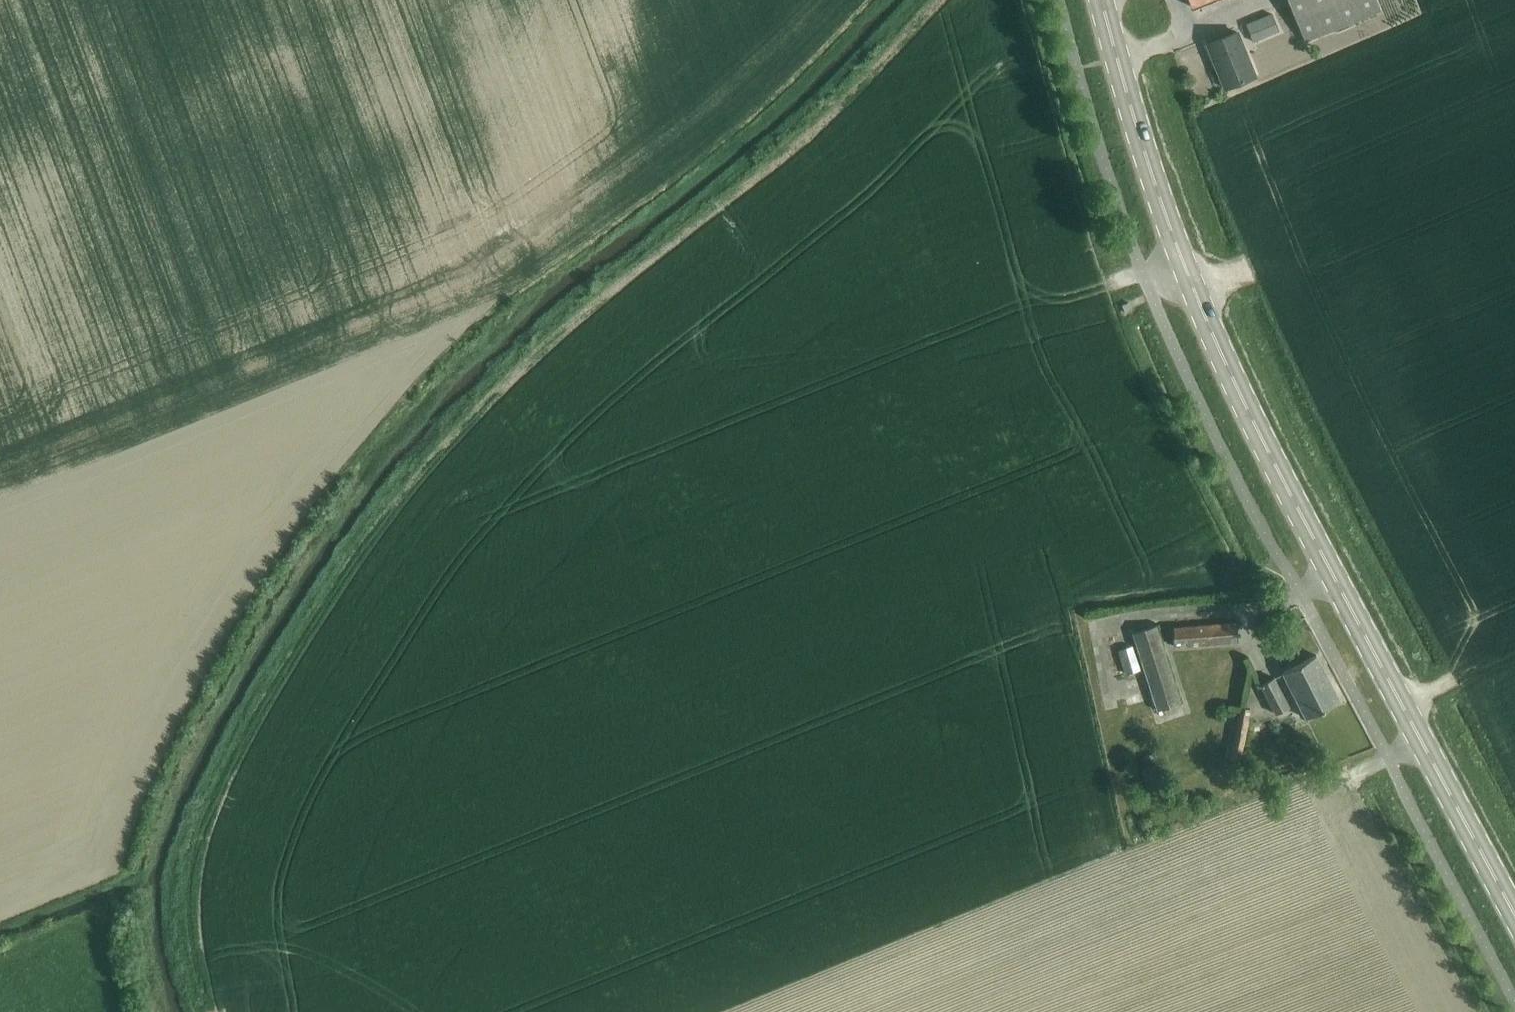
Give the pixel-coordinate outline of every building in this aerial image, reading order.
[(1308,40),(1382,8),(1378,0),(1290,0),(1308,40)] [(1272,12),(1247,22),(1254,39),(1279,29),(1272,12)] [(1238,30),(1209,43),(1228,87),(1258,74),(1238,30)] [(1172,648),(1236,644),(1235,626),(1171,630),(1172,648)] [(1155,713),(1179,706),(1154,629),(1130,637),(1155,713)] [(1131,645),(1118,650),(1126,673),(1139,668),(1131,645)] [(1304,721),(1338,703),(1314,658),(1281,676),(1304,721)] [(1274,718),(1287,711),(1271,681),(1258,687),(1274,718)] [(1238,764),(1247,719),(1236,717),(1228,762),(1238,764)]
